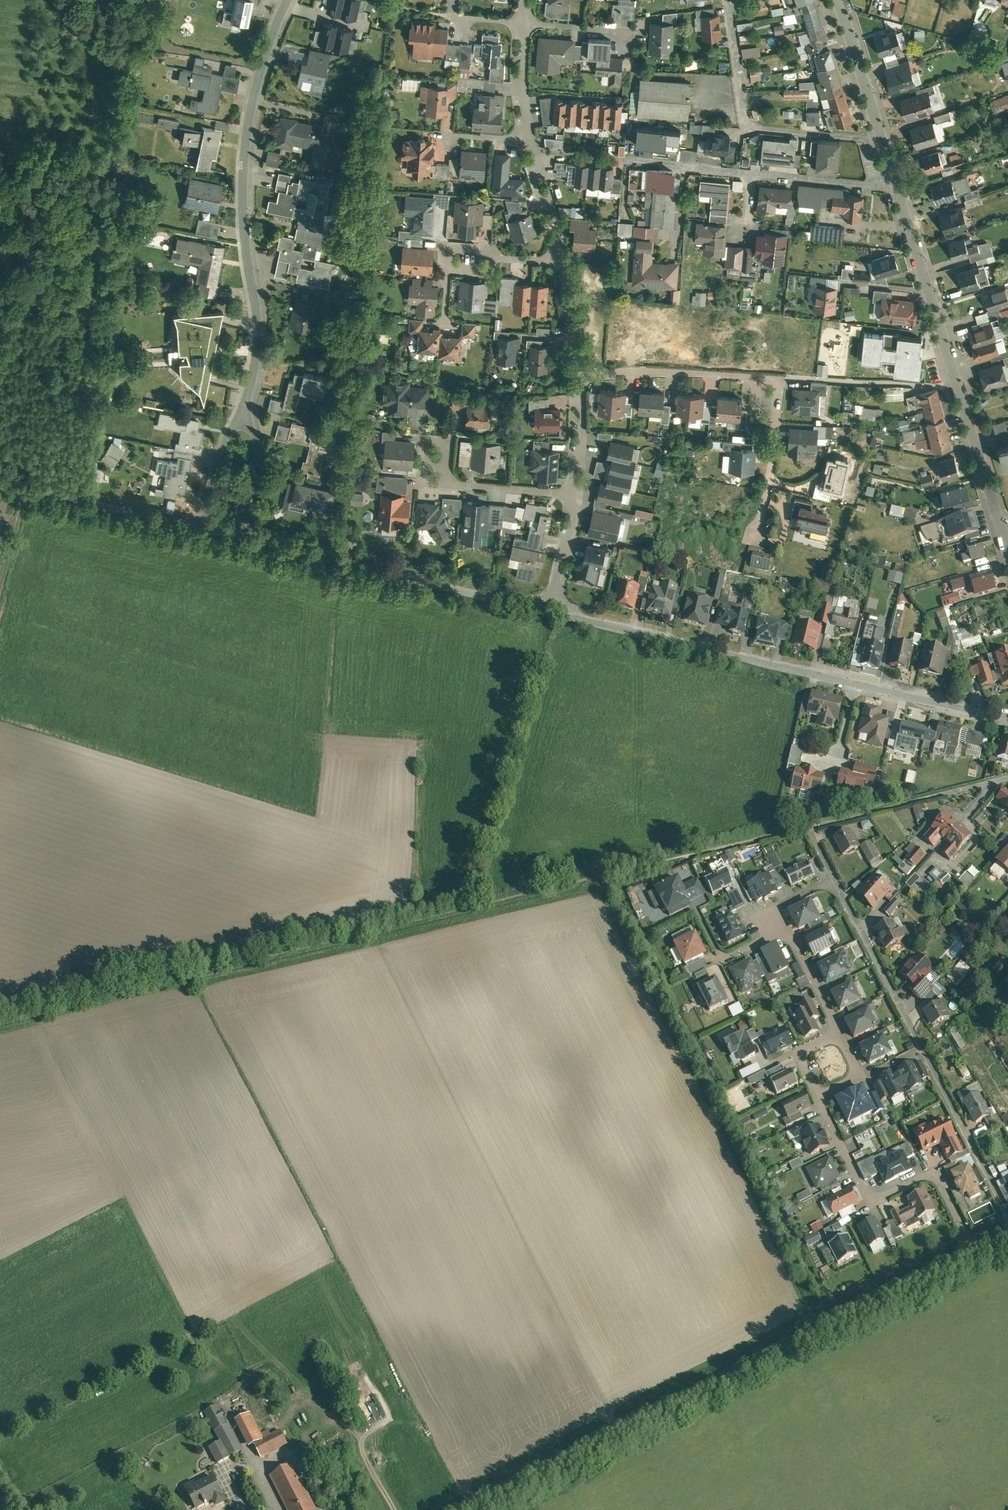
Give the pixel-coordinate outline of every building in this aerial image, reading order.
[(231,13),(230,20),(245,22),(248,4),(249,0),(233,0),(231,13)] [(329,0),(326,11),(341,15),(344,0),(329,0)] [(341,15),(340,17),(355,20),(358,9),(359,0),(344,0),(341,15)] [(550,1),(548,1),(547,12),(547,13),(548,14),(549,15),(569,16),(570,3),(569,3),(569,0),(550,0),(550,1)] [(788,7),(789,7),(790,9),(785,10),(786,14),(797,12),(795,5),(799,3),(798,0),(786,0),(788,7)] [(799,3),(795,5),(797,12),(818,5),(816,0),(798,0),(799,3)] [(893,12),(904,15),(907,4),(898,2),(896,1),(893,12)] [(636,5),(616,3),(615,17),(635,18),(636,5)] [(818,5),(797,12),(799,20),(805,18),(808,30),(824,25),(818,5)] [(772,14),(783,13),(782,6),(771,7),(772,14)] [(714,7),(696,9),(697,17),(703,16),(715,15),(714,7)] [(230,20),(231,13),(223,12),(221,23),(229,25),(230,20)] [(677,12),(664,14),(663,24),(673,25),(676,25),(677,12)] [(715,15),(703,16),(704,37),(708,37),(710,39),(713,39),(715,37),(721,36),(719,15),(715,15)] [(447,29),(429,27),(430,21),(415,19),(414,26),(413,26),(412,38),(419,39),(418,54),(432,56),(432,51),(443,52),(444,42),(446,42),(447,29)] [(319,43),(334,46),(338,26),(339,23),(324,20),(322,31),(319,43)] [(663,24),(653,23),(653,30),(653,35),(652,35),(651,51),(652,51),(652,49),(671,51),(671,53),(671,52),(673,25),(663,24)] [(773,26),(775,34),(783,32),(782,24),(773,26)] [(824,25),(808,30),(812,42),(807,43),(809,50),(823,46),(821,40),(828,38),(824,25)] [(334,46),(333,48),(348,51),(351,40),(353,29),(338,26),(334,46)] [(914,39),(924,40),(924,30),(914,30),(914,39)] [(888,32),(881,34),(881,35),(875,37),(880,54),(901,47),(895,31),(888,33),(888,32)] [(500,35),(483,33),(483,41),(487,42),(486,44),(475,43),(474,54),(485,55),(485,62),(491,63),(497,64),(498,54),(498,52),(501,52),(502,42),(499,42),(500,35)] [(614,37),(589,35),(588,41),(584,41),(584,44),(583,56),(598,57),(613,57),(614,37)] [(555,39),(542,38),(539,69),(556,70),(558,57),(572,58),(574,43),(574,41),(563,40),(563,41),(555,40),(555,39)] [(462,43),(448,42),(446,58),(452,58),(452,59),(453,59),(460,59),(462,43)] [(473,44),(462,43),(460,59),(460,60),(471,61),(473,44)] [(574,43),(572,58),(582,59),(583,56),(584,44),(574,43)] [(831,51),(825,53),(823,46),(809,50),(811,58),(816,56),(819,67),(820,68),(835,64),(831,51)] [(759,47),(742,48),(743,57),(760,56),(759,47)] [(330,53),(312,49),(309,63),(304,62),(299,83),(303,84),(302,86),(310,88),(311,86),(314,86),(315,83),(323,85),(330,53)] [(497,64),(491,63),(490,79),(497,80),(504,80),(505,71),(504,71),(505,62),(505,54),(498,54),(497,64)] [(816,56),(811,58),(814,68),(819,67),(816,56)] [(613,57),(598,57),(597,72),(611,74),(610,84),(620,84),(621,74),(622,74),(622,68),(623,58),(622,58),(622,59),(613,58),(613,57)] [(632,57),(625,57),(625,59),(623,58),(622,68),(632,69),(632,57)] [(914,58),(887,67),(889,73),(906,68),(905,65),(909,64),(908,61),(914,59),(914,58)] [(223,77),(211,74),(213,67),(194,63),(193,70),(184,68),(181,80),(208,85),(205,100),(201,99),(201,100),(199,109),(217,112),(222,88),(237,91),(240,77),(233,76),(223,74),(223,77)] [(835,64),(820,68),(823,80),(818,81),(820,89),(842,82),(836,63),(835,64)] [(233,76),(235,66),(225,64),(223,74),(233,76)] [(906,68),(889,73),(891,74),(889,82),(892,91),(901,88),(903,89),(907,88),(908,85),(915,83),(909,64),(905,65),(906,68)] [(470,67),(459,66),(458,76),(469,77),(470,67)] [(487,70),(474,69),(473,78),(483,79),(486,79),(487,70)] [(469,77),(458,76),(458,82),(457,84),(468,85),(469,77)] [(473,78),(469,77),(468,85),(483,86),(483,79),(473,78)] [(486,79),(483,79),(483,86),(482,93),(495,94),(497,80),(490,79),(486,79)] [(692,83),(641,79),(638,113),(639,113),(639,118),(650,119),(650,114),(689,117),(692,83)] [(458,82),(449,81),(448,89),(448,96),(457,97),(457,84),(458,82)] [(816,81),(800,82),(800,89),(816,89),(816,81)] [(842,82),(820,89),(823,97),(828,95),(831,106),(847,102),(848,102),(842,82)] [(934,84),(916,89),(918,95),(928,92),(929,94),(936,92),(934,84)] [(448,89),(430,87),(430,89),(429,99),(432,102),(431,108),(438,109),(440,111),(446,112),(448,96),(448,89)] [(430,89),(427,88),(427,89),(423,88),(422,98),(428,99),(429,99),(430,89)] [(918,95),(902,100),(907,117),(934,109),(929,94),(928,92),(918,95)] [(482,93),(481,93),(480,107),(475,107),(473,126),(472,125),(472,126),(501,129),(502,109),(501,109),(502,95),(495,94),(482,93)] [(631,94),(630,110),(636,110),(638,94),(631,94)] [(993,100),(996,111),(1007,108),(1007,95),(993,100)] [(563,99),(556,98),(556,96),(556,101),(555,106),(555,112),(554,117),(554,122),(565,123),(567,102),(567,101),(563,101),(563,99)] [(201,100),(191,98),(190,107),(199,109),(201,100)] [(578,100),(571,100),(571,103),(567,102),(565,123),(573,124),(573,121),(576,121),(578,100)] [(586,101),(578,100),(576,121),(576,124),(587,125),(589,104),(589,103),(585,103),(586,101)] [(600,102),(594,101),(593,104),(589,104),(587,125),(595,125),(596,123),(599,123),(600,102)] [(608,102),(600,102),(599,123),(599,125),(610,126),(611,105),(611,104),(608,104),(608,102)] [(831,106),(824,108),(830,128),(854,122),(848,102),(847,102),(831,106)] [(623,103),(616,103),(615,106),(611,105),(610,126),(617,127),(617,124),(622,125),(623,103)] [(819,111),(807,112),(807,123),(820,123),(819,111)] [(949,111),(934,115),(936,123),(951,118),(949,111)] [(339,116),(326,113),(324,126),(326,126),(329,132),(335,130),(337,134),(345,131),(339,116)] [(179,121),(158,118),(157,124),(178,128),(179,121)] [(297,120),(282,118),(277,144),(290,146),(291,141),(303,143),(305,134),(306,134),(308,125),(296,122),(297,120)] [(230,123),(217,120),(216,127),(228,130),(230,123)] [(933,122),(911,129),(916,147),(938,141),(933,122)] [(324,126),(316,124),(315,126),(309,125),(308,125),(306,134),(305,134),(303,143),(313,145),(315,144),(324,164),(340,157),(329,132),(326,126),(324,126)] [(730,135),(714,134),(715,125),(704,124),(703,133),(708,133),(707,141),(710,141),(710,151),(727,152),(726,160),(736,161),(738,146),(729,145),(730,135)] [(681,130),(638,125),(635,144),(679,149),(681,130)] [(202,127),(206,128),(205,132),(185,128),(183,139),(203,143),(197,167),(210,170),(213,158),(217,159),(220,146),(216,145),(219,130),(203,126),(202,127)] [(564,138),(545,136),(546,147),(563,148),(564,138)] [(424,137),(420,137),(418,139),(418,141),(408,140),(407,152),(411,152),(410,167),(414,168),(414,170),(417,173),(422,173),(425,171),(425,169),(433,170),(433,176),(436,177),(437,163),(431,162),(431,154),(434,154),(434,147),(432,147),(432,142),(426,142),(426,140),(424,137)] [(790,141),(775,139),(774,146),(763,145),(761,161),(794,165),(796,153),(797,138),(791,137),(790,141)] [(840,142),(820,140),(820,141),(813,140),(811,153),(818,154),(817,168),(837,171),(840,142)] [(280,153),(269,150),(266,163),(282,167),(283,160),(280,159),(281,152),(280,153)] [(474,154),(473,155),(470,155),(470,153),(469,152),(468,151),(463,151),(461,170),(466,170),(466,175),(485,177),(486,156),(480,156),(480,154),(479,154),(479,153),(478,152),(477,152),(476,152),(475,153),(474,153),(474,154)] [(939,153),(923,158),(927,171),(943,166),(943,163),(940,155),(939,153)] [(509,155),(499,154),(496,190),(513,192),(522,192),(522,189),(523,189),(523,187),(522,187),(523,180),(507,179),(509,155)] [(960,159),(958,155),(950,157),(953,166),(955,171),(967,167),(964,157),(960,159)] [(458,161),(450,160),(449,164),(449,174),(457,175),(458,161)] [(449,164),(437,163),(436,177),(448,178),(449,174),(449,164)] [(590,164),(578,163),(575,182),(588,184),(590,164)] [(602,165),(590,164),(588,184),(600,185),(602,165)] [(614,166),(602,165),(600,185),(612,186),(613,177),(614,166)] [(953,166),(942,169),(944,175),(955,171),(953,166)] [(674,171),(650,169),(648,188),(655,189),(655,188),(672,190),(672,189),(674,171)] [(291,175),(280,173),(279,179),(290,182),(291,175)] [(334,178),(321,175),(320,181),(320,182),(329,184),(332,184),(334,178)] [(951,180),(935,185),(936,185),(932,186),(937,201),(964,192),(969,191),(969,190),(965,176),(962,176),(961,176),(961,177),(951,180)] [(320,181),(301,177),(300,184),(297,196),(309,199),(307,209),(320,212),(321,209),(322,206),(321,206),(324,194),(327,194),(329,184),(320,182),(320,181)] [(623,178),(613,177),(612,186),(611,191),(621,192),(623,178)] [(743,181),(734,180),(733,189),(742,190),(743,181)] [(220,186),(194,181),(189,204),(215,209),(220,186)] [(288,192),(283,191),(281,202),(278,202),(276,212),(293,216),(295,206),(297,196),(300,184),(297,184),(298,182),(294,181),(293,183),(290,182),(289,187),(288,192)] [(729,183),(702,181),(701,191),(713,192),(711,212),(727,213),(729,183)] [(612,186),(600,185),(599,193),(600,195),(609,196),(611,194),(611,191),(612,186)] [(834,188),(799,185),(797,200),(797,201),(807,202),(807,203),(815,204),(814,211),(820,211),(821,203),(832,204),(832,207),(833,207),(833,204),(839,205),(839,207),(846,208),(847,194),(849,194),(849,189),(834,188)] [(791,190),(761,187),(758,210),(768,211),(769,203),(789,205),(790,205),(791,199),(791,190)] [(672,190),(655,188),(655,189),(654,207),(678,208),(679,190),(672,189),(672,190)] [(978,188),(969,190),(969,191),(964,192),(966,199),(981,195),(978,188)] [(450,193),(434,192),(434,199),(434,204),(441,204),(441,207),(449,208),(450,193)] [(527,192),(522,192),(513,192),(512,199),(520,199),(526,200),(527,192)] [(849,194),(847,194),(846,208),(845,216),(862,218),(864,196),(849,194)] [(434,199),(407,197),(406,208),(416,209),(414,230),(414,231),(422,232),(432,232),(434,204),(434,199)] [(512,199),(506,198),(510,210),(522,206),(520,199),(512,199)] [(797,200),(791,199),(790,205),(789,205),(788,214),(796,215),(797,209),(797,201),(797,200)] [(278,202),(271,200),(268,210),(276,212),(278,202)] [(483,202),(457,200),(456,218),(461,219),(459,234),(475,235),(476,220),(481,220),(483,202)] [(807,202),(797,201),(797,209),(814,211),(815,204),(807,203),(807,202)] [(307,209),(295,206),(293,216),(300,217),(298,227),(325,233),(326,230),(323,230),(324,225),(319,224),(322,212),(307,209)] [(522,206),(510,210),(511,210),(514,218),(511,219),(516,239),(536,232),(532,217),(531,217),(530,213),(529,213),(527,208),(523,209),(522,206)] [(953,211),(941,214),(946,231),(966,225),(963,217),(964,217),(961,206),(952,209),(953,211)] [(678,208),(654,207),(653,225),(676,227),(678,208)] [(492,227),(493,214),(484,214),(483,227),(492,227)] [(590,220),(572,218),(571,228),(576,228),(576,227),(589,228),(590,220)] [(218,224),(201,221),(199,233),(216,236),(214,235),(216,224),(218,225),(218,224)] [(726,225),(708,224),(708,221),(706,221),(706,223),(698,223),(697,239),(706,240),(705,251),(723,253),(724,245),(726,225)] [(626,223),(618,222),(618,234),(626,235),(626,223)] [(634,223),(626,223),(626,235),(634,235),(634,223)] [(845,228),(812,224),(811,238),(844,242),(845,228)] [(325,233),(298,227),(296,238),(306,240),(304,250),(302,256),(315,259),(317,249),(319,250),(320,244),(323,245),(325,233)] [(576,228),(574,246),(587,247),(588,243),(590,242),(595,242),(596,229),(589,228),(576,227),(576,228)] [(414,230),(400,229),(399,236),(406,237),(411,237),(421,238),(422,232),(414,231),(414,230)] [(787,234),(767,232),(766,236),(759,235),(757,247),(756,255),(773,256),(773,260),(783,262),(787,234)] [(295,238),(289,237),(289,236),(282,235),(279,248),(281,249),(279,259),(291,261),(290,266),(289,271),(299,273),(300,266),(302,256),(304,250),(293,248),(295,238)] [(225,246),(204,242),(204,243),(178,237),(176,246),(173,246),(173,247),(180,248),(178,261),(189,263),(189,261),(200,263),(196,281),(200,282),(200,281),(217,284),(225,246)] [(965,238),(949,243),(954,259),(969,254),(980,251),(978,243),(973,245),(971,237),(965,239),(965,238)] [(652,239),(639,238),(635,282),(667,284),(669,265),(650,263),(652,239)] [(736,246),(724,245),(723,253),(723,255),(727,256),(726,265),(723,265),(723,266),(734,267),(736,246)] [(744,247),(736,246),(734,267),(742,268),(744,247)] [(753,248),(744,247),(742,268),(751,269),(753,248)] [(425,249),(412,248),(412,251),(406,250),(404,269),(431,271),(432,252),(425,252),(425,249)] [(980,251),(969,254),(971,261),(977,259),(986,256),(994,254),(992,248),(981,252),(980,251)] [(893,253),(872,260),(873,261),(869,262),(871,268),(874,266),(877,276),(878,276),(885,274),(898,270),(893,253)] [(331,263),(316,259),(315,265),(314,265),(313,268),(314,268),(314,269),(300,266),(299,273),(297,280),(329,287),(331,277),(328,276),(331,263)] [(676,265),(669,265),(667,284),(674,285),(676,265)] [(979,266),(966,269),(966,271),(959,273),(964,288),(971,286),(971,287),(980,285),(976,273),(981,272),(979,266)] [(288,271),(277,269),(276,275),(287,278),(288,271)] [(870,275),(854,273),(853,279),(869,280),(869,282),(874,283),(874,282),(875,276),(870,276),(870,275)] [(885,274),(878,276),(877,276),(876,276),(875,276),(874,282),(889,284),(885,274)] [(827,277),(811,275),(810,282),(826,284),(827,277)] [(421,278),(413,278),(413,286),(421,286),(421,278)] [(217,284),(200,281),(200,282),(198,292),(217,296),(219,285),(217,284)] [(487,284),(463,282),(460,305),(489,308),(490,298),(485,298),(487,284)] [(532,285),(517,284),(515,308),(530,309),(532,285)] [(547,286),(532,285),(530,309),(545,310),(547,286)] [(413,286),(411,286),(410,300),(420,300),(419,311),(433,312),(434,301),(436,302),(437,288),(421,286),(413,286)] [(836,288),(818,286),(816,309),(833,311),(836,288)] [(859,288),(847,286),(846,293),(858,294),(859,288)] [(506,288),(499,287),(498,297),(497,300),(504,301),(506,288)] [(678,289),(671,288),(670,300),(677,301),(678,289)] [(985,294),(989,310),(999,307),(1007,304),(1007,296),(1005,288),(985,294)] [(892,291),(874,289),(873,301),(882,302),(883,298),(891,299),(892,291)] [(706,292),(694,291),(693,302),(705,303),(706,292)] [(498,297),(490,296),(490,298),(489,308),(491,308),(491,313),(496,313),(497,300),(498,297)] [(891,299),(883,298),(882,302),(881,318),(888,319),(889,320),(896,321),(897,320),(902,320),(915,322),(915,321),(916,312),(912,311),(913,302),(891,299)] [(319,305),(297,300),(292,323),(314,328),(319,305)] [(793,304),(786,307),(790,314),(797,310),(793,304)] [(989,310),(987,311),(990,319),(999,316),(1001,316),(999,307),(989,310)] [(854,309),(844,311),(846,320),(855,318),(854,309)] [(223,311),(173,314),(177,324),(178,349),(178,351),(186,350),(188,359),(179,359),(179,361),(180,371),(198,388),(204,405),(223,311)] [(990,319),(982,322),(984,327),(992,325),(992,326),(1001,323),(999,316),(990,319)] [(433,329),(423,328),(423,319),(410,318),(409,332),(418,332),(418,350),(439,351),(440,334),(443,334),(443,331),(440,328),(434,327),(433,329)] [(915,322),(902,320),(902,328),(919,329),(920,322),(915,321),(915,322)] [(477,323),(463,322),(462,333),(459,335),(443,334),(440,334),(439,351),(438,356),(460,357),(461,338),(464,336),(475,336),(477,323)] [(984,327),(970,331),(974,345),(975,345),(996,338),(992,326),(992,325),(984,327)] [(551,327),(538,326),(537,333),(550,334),(551,327)] [(883,331),(861,329),(858,360),(880,362),(880,357),(893,358),(891,373),(917,376),(921,335),(894,333),(893,344),(882,343),(883,331)] [(509,336),(501,336),(501,337),(499,360),(513,361),(515,345),(520,346),(520,337),(509,336)] [(996,338),(974,345),(975,345),(974,345),(973,345),(977,359),(990,355),(999,352),(998,352),(995,339),(1004,337),(1004,336),(996,338)] [(541,345),(533,345),(531,369),(546,370),(547,354),(552,354),(552,346),(541,345)] [(178,349),(174,349),(174,350),(169,350),(169,361),(175,361),(179,361),(179,359),(188,359),(186,350),(178,351),(178,349)] [(998,352),(999,352),(990,355),(992,360),(1004,357),(1007,356),(1007,349),(998,352)] [(818,362),(816,374),(827,375),(828,364),(818,362)] [(1002,364),(981,370),(986,388),(1007,381),(1002,364)] [(312,378),(298,375),(292,396),(286,394),(282,407),(297,411),(300,398),(307,400),(309,393),(324,397),(328,381),(340,384),(342,375),(330,371),(329,375),(314,372),(312,378)] [(408,383),(393,382),(392,389),(387,389),(387,398),(392,398),(391,411),(405,412),(406,399),(411,400),(411,402),(426,404),(427,390),(407,388),(408,383)] [(827,383),(812,382),(811,390),(819,391),(819,394),(826,395),(827,395),(827,383)] [(614,390),(601,388),(600,394),(598,394),(597,399),(600,399),(599,409),(605,409),(605,412),(612,413),(614,390)] [(811,390),(795,389),(793,411),(817,413),(819,394),(819,391),(811,390)] [(627,391),(614,390),(612,413),(618,413),(619,411),(625,411),(626,401),(628,402),(629,397),(626,397),(627,391)] [(653,392),(641,390),(641,391),(640,403),(639,410),(651,411),(653,392)] [(937,390),(907,397),(910,408),(923,405),(925,411),(917,412),(919,419),(927,417),(928,421),(944,417),(937,390)] [(286,394),(273,391),(270,404),(282,407),(286,394)] [(665,393),(653,392),(651,411),(662,413),(663,413),(664,404),(665,393)] [(692,393),(679,392),(678,397),(676,397),(675,402),(678,402),(677,412),(683,413),(683,415),(690,416),(692,393)] [(468,395),(454,393),(453,407),(469,408),(470,401),(468,401),(468,395)] [(705,394),(692,393),(690,416),(696,417),(697,414),(703,415),(704,405),(706,405),(707,400),(704,400),(705,394)] [(900,394),(883,393),(882,402),(900,403),(900,394)] [(826,395),(819,394),(817,413),(824,413),(826,395)] [(731,397),(719,396),(718,406),(717,416),(729,417),(731,397)] [(549,397),(530,398),(529,409),(537,409),(546,409),(546,404),(549,404),(549,397)] [(742,399),(731,397),(729,417),(740,418),(741,418),(741,409),(742,399)] [(154,406),(156,400),(146,398),(144,404),(154,406)] [(491,403),(470,401),(469,408),(468,425),(489,427),(491,403)] [(671,405),(664,404),(663,413),(662,413),(661,422),(669,423),(671,405)] [(718,406),(711,405),(709,424),(716,424),(717,416),(718,406)] [(855,405),(854,412),(860,412),(859,417),(874,419),(875,414),(882,415),(882,408),(855,405)] [(546,409),(537,409),(536,428),(547,428),(560,428),(560,427),(560,409),(546,409)] [(748,410),(741,409),(741,418),(740,418),(739,427),(746,428),(748,410)] [(199,421),(183,418),(184,417),(175,415),(175,414),(160,411),(159,416),(161,417),(160,425),(185,430),(182,443),(199,447),(203,431),(197,429),(199,421)] [(900,429),(909,427),(906,417),(897,419),(900,429)] [(944,417),(928,421),(929,426),(922,428),(924,436),(931,434),(931,435),(948,431),(944,417)] [(993,424),(998,441),(1007,438),(1007,431),(1005,420),(993,424)] [(334,433),(311,427),(311,429),(296,426),(297,424),(292,423),(291,427),(279,424),(275,438),(289,441),(290,437),(314,443),(310,462),(321,465),(325,449),(329,450),(334,433)] [(828,425),(815,424),(814,430),(814,437),(817,437),(827,437),(828,425)] [(922,427),(915,429),(917,439),(924,437),(924,436),(922,428),(922,427)] [(814,430),(791,428),(790,446),(790,452),(801,453),(802,453),(802,447),(816,448),(817,437),(814,437),(814,430)] [(915,429),(909,431),(912,441),(917,439),(915,429)] [(909,431),(903,432),(906,442),(912,441),(909,431)] [(948,431),(931,435),(931,434),(924,436),(924,437),(926,443),(925,444),(926,445),(933,443),(935,449),(951,445),(948,431)] [(550,440),(535,438),(534,449),(549,450),(550,440)] [(413,442),(389,440),(387,469),(394,470),(395,465),(411,466),(413,442)] [(472,441),(462,440),(460,464),(470,465),(472,441)] [(742,441),(724,440),(723,447),(734,448),(741,448),(742,441)] [(500,443),(476,441),(474,461),(478,461),(478,465),(497,467),(500,443)] [(633,446),(612,441),(608,456),(613,458),(614,457),(630,461),(633,446)] [(124,450),(112,443),(102,459),(114,466),(124,450)] [(199,447),(182,443),(181,449),(194,452),(201,453),(202,447),(199,447)] [(998,448),(1003,466),(1007,465),(1007,445),(998,448)] [(816,448),(802,447),(802,453),(801,453),(801,455),(815,456),(816,448)] [(181,449),(175,448),(174,455),(191,459),(192,459),(194,452),(181,449)] [(741,448),(734,448),(732,469),(751,471),(753,449),(741,448)] [(534,449),(533,459),(541,460),(540,476),(557,478),(559,451),(549,450),(534,449)] [(191,459),(174,455),(173,461),(170,461),(170,462),(158,460),(156,471),(156,472),(157,469),(169,472),(164,494),(162,493),(162,494),(176,497),(177,490),(184,492),(191,459)] [(630,461),(614,457),(613,458),(610,471),(632,476),(635,462),(630,461)] [(955,457),(939,462),(943,477),(960,473),(955,457)] [(609,462),(598,460),(596,467),(607,470),(609,462)] [(664,463),(658,461),(655,474),(661,475),(664,463)] [(874,463),(873,471),(881,471),(882,464),(874,463)] [(607,470),(596,467),(594,475),(606,478),(607,470)] [(632,476),(610,471),(607,484),(623,488),(623,489),(628,490),(632,476)] [(239,474),(231,472),(229,484),(236,486),(239,474)] [(932,474),(921,477),(923,485),(934,481),(932,474)] [(404,477),(385,475),(385,481),(384,481),(384,483),(385,483),(384,490),(402,491),(404,477)] [(549,480),(538,479),(537,486),(548,487),(549,480)] [(623,488),(607,484),(602,483),(598,497),(607,499),(620,502),(623,489),(623,488)] [(333,491),(302,484),(301,486),(291,484),(287,498),(291,499),(289,509),(307,514),(309,503),(318,506),(316,512),(322,513),(328,515),(330,507),(333,491)] [(875,486),(868,484),(866,493),(873,495),(875,486)] [(964,486),(940,493),(943,504),(949,502),(951,508),(953,507),(955,513),(966,510),(964,504),(969,503),(964,486)] [(364,493),(352,492),(351,503),(363,504),(364,493)] [(402,496),(384,494),(382,515),(381,515),(381,517),(382,517),(382,522),(399,523),(400,518),(407,519),(408,501),(401,500),(402,496)] [(598,497),(596,496),(594,504),(595,504),(606,507),(607,499),(598,497)] [(813,501),(795,497),(791,515),(798,516),(801,505),(812,507),(813,501)] [(462,499),(443,498),(442,509),(445,509),(448,516),(451,515),(454,515),(454,514),(460,514),(462,499)] [(548,504),(540,502),(540,503),(527,501),(524,516),(539,519),(538,526),(546,527),(546,529),(549,529),(552,514),(549,513),(550,509),(547,508),(548,504)] [(442,509),(432,508),(432,504),(420,504),(419,524),(431,525),(436,536),(441,540),(447,540),(452,535),(451,529),(453,528),(452,526),(451,527),(446,517),(448,516),(445,509),(442,509)] [(504,505),(489,504),(488,518),(503,519),(503,518),(504,505)] [(517,507),(505,504),(504,505),(503,518),(514,520),(517,507)] [(606,507),(595,504),(593,512),(596,513),(596,512),(619,518),(620,515),(621,510),(606,507)] [(487,506),(467,505),(464,538),(475,538),(475,530),(485,531),(487,506)] [(812,507),(801,505),(798,516),(796,524),(804,526),(802,534),(827,540),(831,520),(826,519),(827,514),(816,511),(816,508),(812,507)] [(330,507),(328,515),(322,513),(319,525),(334,529),(339,509),(330,507)] [(653,511),(637,508),(635,514),(651,518),(653,511)] [(918,511),(907,508),(907,510),(905,520),(916,522),(918,511)] [(907,510),(900,509),(898,518),(905,520),(907,510)] [(619,518),(596,512),(596,513),(591,532),(614,538),(615,537),(619,518)] [(972,513),(921,529),(922,533),(929,531),(933,543),(942,540),(943,543),(965,537),(978,533),(972,513)] [(619,518),(615,537),(621,538),(622,537),(626,522),(625,520),(619,518)] [(399,523),(382,522),(381,531),(382,533),(397,534),(398,533),(399,523)] [(538,526),(531,524),(530,530),(545,533),(546,529),(546,527),(538,526)] [(545,533),(530,530),(528,538),(543,541),(545,533)] [(978,533),(965,537),(966,541),(980,537),(978,533)] [(528,538),(516,535),(511,554),(525,557),(525,560),(521,559),(517,576),(533,580),(535,570),(538,570),(539,564),(542,565),(546,550),(541,549),(543,541),(528,538)] [(981,542),(967,546),(970,554),(963,557),(964,562),(985,556),(981,542)] [(583,559),(582,565),(579,564),(577,573),(580,573),(577,583),(596,587),(600,570),(606,571),(611,550),(588,544),(585,559),(583,559)] [(933,544),(924,547),(926,552),(935,550),(933,544)] [(772,558),(755,554),(752,566),(765,569),(766,563),(770,564),(772,558)] [(886,560),(876,557),(873,566),(884,569),(886,560)] [(903,576),(890,572),(887,582),(900,586),(903,576)] [(991,573),(975,577),(976,581),(974,581),(976,587),(976,588),(977,593),(980,592),(980,593),(995,588),(991,573)] [(725,577),(717,575),(711,599),(719,600),(725,577)] [(961,575),(951,579),(954,591),(965,588),(961,575)] [(649,579),(640,577),(638,587),(639,587),(637,595),(645,597),(646,593),(649,579)] [(638,587),(621,583),(616,605),(633,609),(637,595),(639,587),(638,587)] [(662,590),(653,588),(652,595),(648,612),(670,617),(677,586),(663,583),(662,590)] [(645,597),(641,610),(648,612),(652,595),(646,593),(645,597)] [(956,594),(941,599),(944,608),(959,603),(956,594)] [(841,596),(836,595),(833,607),(833,608),(837,609),(838,609),(841,596)] [(711,601),(690,596),(687,607),(684,609),(683,612),(685,615),(684,621),(705,626),(711,601)] [(838,609),(837,609),(834,619),(833,625),(836,626),(855,631),(859,614),(855,613),(857,607),(845,604),(844,610),(838,609)] [(833,607),(824,605),(820,623),(828,625),(830,618),(832,607),(833,608),(833,607)] [(732,611),(720,608),(717,624),(728,626),(729,625),(732,611)] [(749,614),(735,610),(735,612),(732,611),(729,625),(732,626),(730,632),(732,632),(734,635),(739,636),(742,635),(744,635),(749,614)] [(834,619),(830,618),(828,625),(826,635),(834,637),(836,626),(833,625),(834,619)] [(782,623),(769,620),(768,623),(760,621),(758,631),(758,632),(756,642),(764,644),(765,643),(768,644),(768,645),(776,647),(778,639),(782,623)] [(868,624),(861,622),(857,640),(858,640),(863,641),(868,624)] [(901,623),(894,622),(891,638),(897,640),(901,623)] [(790,625),(782,623),(778,639),(786,641),(790,625)] [(820,629),(799,624),(794,645),(815,650),(820,629)] [(878,626),(868,624),(863,641),(864,641),(862,651),(865,652),(867,645),(871,646),(871,645),(872,642),(874,643),(874,642),(877,627),(878,626)] [(886,629),(877,627),(874,642),(882,644),(886,629)] [(954,636),(949,638),(946,650),(947,650),(945,656),(952,658),(955,647),(956,643),(954,636)] [(980,637),(962,643),(964,649),(982,644),(980,637)] [(863,641),(858,640),(854,654),(861,656),(862,651),(864,641),(863,641)] [(905,644),(896,642),(890,666),(905,669),(907,662),(909,662),(913,646),(912,648),(904,646),(905,644)] [(871,646),(867,645),(865,652),(862,665),(878,669),(883,648),(871,645),(871,646)] [(946,650),(926,645),(920,672),(929,675),(929,672),(941,675),(945,656),(947,650),(946,650)] [(960,649),(955,647),(952,658),(958,659),(960,649)] [(988,657),(991,666),(994,665),(996,671),(1000,670),(1007,668),(1007,651),(988,657)] [(988,663),(971,669),(974,677),(979,675),(979,677),(991,673),(988,663)] [(991,673),(979,677),(982,686),(994,683),(991,673)] [(840,700),(815,695),(813,701),(810,715),(821,717),(819,724),(832,727),(833,720),(835,721),(840,700)] [(813,701),(804,699),(800,715),(810,717),(810,715),(813,701)] [(878,710),(867,707),(861,732),(870,735),(868,744),(882,747),(887,726),(888,720),(887,719),(877,717),(878,710)] [(896,714),(888,712),(887,719),(888,720),(887,726),(893,727),(896,714)] [(930,730),(903,723),(900,736),(918,740),(925,742),(925,741),(927,742),(930,730)] [(962,730),(940,725),(938,733),(936,743),(937,743),(934,754),(945,757),(948,745),(958,748),(962,730)] [(930,730),(927,742),(925,741),(925,742),(923,751),(934,754),(937,743),(936,743),(938,733),(936,732),(936,734),(930,733),(931,730),(930,730)] [(985,735),(964,730),(964,731),(968,731),(965,745),(982,749),(985,735)] [(896,751),(915,755),(918,740),(900,736),(896,751)] [(1003,739),(998,759),(1003,760),(1002,763),(1006,764),(1006,763),(1007,764),(1007,740),(1003,739)] [(804,750),(793,747),(789,765),(800,767),(804,750)] [(997,756),(991,755),(988,766),(994,768),(997,756)] [(877,769),(862,765),(861,765),(861,766),(859,775),(866,777),(865,780),(873,782),(874,783),(877,770),(877,769)] [(824,777),(799,771),(798,771),(798,772),(794,787),(794,788),(795,788),(803,790),(802,791),(810,793),(811,792),(820,794),(820,793),(823,778),(824,777)] [(859,775),(842,771),(842,772),(838,788),(861,793),(862,794),(862,793),(865,780),(866,777),(859,775)] [(916,773),(908,772),(906,784),(913,785),(916,773)] [(998,798),(1004,804),(1007,799),(1007,791),(1006,789),(998,798)] [(922,806),(914,808),(917,820),(925,819),(922,806)] [(944,816),(930,831),(939,839),(944,843),(957,828),(944,816)] [(969,838),(957,828),(944,843),(947,846),(955,853),(956,853),(969,838)] [(861,848),(851,830),(837,837),(847,856),(861,848)] [(939,839),(931,832),(924,840),(932,847),(939,839)] [(877,852),(872,842),(862,846),(867,856),(877,852)] [(947,846),(940,854),(948,861),(955,853),(947,846)] [(917,847),(903,863),(911,870),(925,854),(917,847)] [(877,852),(867,856),(870,863),(880,858),(877,852)] [(998,863),(1007,872),(1007,852),(998,863)] [(727,856),(722,859),(724,865),(730,862),(727,856)] [(724,865),(726,870),(727,870),(732,867),(730,862),(724,865)] [(808,862),(785,874),(792,887),(815,876),(808,862)] [(732,867),(727,870),(732,881),(738,878),(732,867)] [(782,867),(774,870),(775,872),(777,875),(784,872),(782,867)] [(920,881),(911,890),(923,901),(933,891),(936,894),(950,880),(937,868),(930,875),(928,873),(920,881)] [(726,870),(706,881),(713,895),(734,885),(732,881),(727,870),(726,870)] [(777,875),(775,872),(767,876),(768,877),(769,876),(776,892),(783,888),(777,875)] [(973,879),(966,873),(959,881),(966,887),(973,879)] [(768,877),(762,880),(761,877),(755,880),(757,882),(756,883),(749,886),(751,890),(757,903),(764,900),(765,902),(770,899),(769,897),(777,893),(776,892),(769,876),(768,877)] [(906,885),(911,890),(920,881),(915,876),(906,885)] [(875,877),(861,893),(868,898),(866,900),(875,907),(883,898),(890,890),(890,889),(875,877)] [(678,880),(665,887),(664,886),(663,887),(657,890),(665,906),(663,907),(662,909),(664,912),(666,913),(668,912),(670,917),(684,910),(682,907),(690,903),(683,889),(682,887),(682,885),(680,881),(678,880)] [(699,881),(683,889),(690,903),(706,895),(699,881)] [(893,885),(890,889),(890,890),(883,898),(890,904),(901,892),(893,885)] [(626,891),(637,922),(647,918),(646,915),(651,913),(642,886),(626,891)] [(737,890),(728,895),(731,902),(740,897),(737,890)] [(740,897),(731,902),(736,911),(745,906),(740,897)] [(894,902),(883,914),(888,918),(899,906),(894,902)] [(810,903),(791,913),(800,929),(808,925),(819,920),(814,911),(810,903)] [(731,913),(725,917),(725,916),(723,917),(717,920),(729,944),(743,937),(731,913)] [(819,920),(808,925),(811,931),(823,924),(827,922),(824,917),(820,919),(819,920)] [(898,934),(892,921),(876,930),(886,950),(908,939),(904,931),(898,934)] [(965,930),(960,923),(954,927),(960,934),(965,930)] [(811,931),(807,933),(811,940),(827,932),(823,924),(811,931)] [(942,926),(936,930),(940,936),(946,933),(942,926)] [(811,940),(807,942),(814,956),(834,946),(827,932),(811,940)] [(695,937),(677,946),(679,950),(677,951),(682,962),(684,961),(686,965),(702,957),(705,955),(695,937)] [(788,970),(776,946),(763,953),(768,963),(775,977),(775,976),(788,970)] [(844,948),(828,956),(831,963),(840,958),(842,960),(848,957),(844,948)] [(702,957),(686,965),(688,968),(695,965),(699,973),(705,970),(708,968),(702,957)] [(831,963),(819,968),(827,984),(848,973),(842,960),(840,958),(831,963)] [(931,971),(916,958),(901,974),(913,984),(909,989),(912,992),(923,980),(931,971)] [(751,962),(732,972),(743,994),(753,989),(751,986),(760,981),(760,980),(752,964),(751,962)] [(760,967),(757,962),(752,964),(760,980),(765,977),(760,967)] [(969,969),(960,962),(947,978),(956,986),(969,969)] [(775,977),(768,963),(760,967),(765,977),(769,984),(777,980),(775,976),(775,977)] [(797,963),(792,966),(798,979),(803,976),(797,963)] [(695,965),(688,968),(692,977),(692,976),(699,973),(695,965)] [(699,973),(692,976),(696,984),(709,977),(705,970),(699,973)] [(716,980),(699,989),(702,995),(702,996),(700,997),(705,1007),(707,1006),(710,1012),(728,1004),(724,996),(720,987),(716,980)] [(923,980),(912,992),(922,1001),(931,991),(933,989),(923,980)] [(933,989),(931,991),(936,996),(943,989),(937,983),(933,989)] [(852,985),(833,995),(841,1011),(847,1008),(860,1002),(860,1001),(852,985)] [(799,989),(779,998),(785,1009),(786,1009),(785,1005),(796,1000),(798,1005),(813,999),(809,990),(801,994),(799,989)] [(860,1002),(847,1008),(850,1014),(856,1011),(866,1005),(863,1000),(860,1001),(860,1002)] [(819,1017),(811,1002),(805,1005),(813,1020),(819,1017)] [(866,1005),(856,1011),(859,1017),(868,1012),(869,1013),(874,1011),(871,1003),(866,1005)] [(813,1020),(805,1005),(800,1007),(803,1012),(795,1017),(798,1023),(798,1026),(800,1030),(802,1031),(806,1038),(818,1032),(813,1020)] [(941,1005),(925,1013),(932,1028),(949,1020),(941,1005)] [(859,1017),(847,1023),(855,1038),(874,1028),(875,1029),(876,1029),(876,1028),(869,1013),(868,1012),(859,1017)] [(959,1049),(965,1046),(955,1027),(949,1031),(959,1049)] [(754,1030),(747,1034),(752,1043),(758,1040),(757,1036),(754,1030)] [(766,1039),(765,1040),(767,1043),(773,1055),(792,1045),(785,1030),(766,1039)] [(763,1033),(757,1036),(758,1040),(762,1046),(767,1043),(765,1040),(766,1039),(763,1033)] [(879,1033),(863,1041),(866,1047),(882,1039),(879,1033)] [(745,1035),(726,1045),(729,1050),(728,1050),(729,1052),(730,1052),(732,1057),(738,1054),(743,1063),(756,1056),(745,1035)] [(866,1047),(862,1049),(870,1065),(888,1056),(884,1049),(887,1047),(882,1038),(882,1039),(866,1047)] [(912,1043),(906,1046),(909,1052),(915,1049),(912,1043)] [(929,1077),(922,1063),(914,1068),(921,1082),(929,1077)] [(912,1064),(900,1070),(902,1075),(899,1076),(904,1087),(908,1085),(911,1091),(923,1085),(921,1082),(914,1068),(912,1064)] [(970,1076),(965,1067),(959,1070),(964,1079),(970,1076)] [(778,1068),(766,1075),(770,1083),(771,1082),(770,1082),(782,1076),(778,1068)] [(743,1080),(757,1073),(755,1069),(741,1075),(743,1080)] [(782,1076),(770,1082),(771,1082),(777,1096),(799,1085),(792,1071),(782,1076)] [(895,1078),(893,1074),(881,1080),(882,1083),(889,1098),(891,1101),(903,1095),(900,1089),(904,1087),(899,1076),(895,1078)] [(757,1075),(748,1080),(751,1086),(760,1082),(757,1075)] [(763,1087),(767,1094),(773,1090),(769,1083),(763,1087)] [(882,1083),(874,1088),(877,1094),(881,1102),(889,1098),(882,1083)] [(862,1089),(837,1102),(849,1125),(874,1112),(867,1099),(862,1089)] [(967,1091),(959,1095),(964,1106),(966,1104),(972,1101),(971,1098),(967,1091)] [(877,1094),(867,1099),(874,1112),(875,1115),(885,1110),(881,1102),(877,1094)] [(990,1117),(978,1095),(971,1098),(972,1101),(966,1104),(976,1124),(990,1117)] [(804,1096),(783,1106),(789,1118),(789,1119),(800,1114),(810,1108),(804,1096)] [(764,1108),(751,1113),(754,1121),(767,1116),(764,1108)] [(800,1114),(789,1119),(789,1118),(784,1121),(787,1128),(803,1120),(800,1114)] [(751,1115),(741,1119),(744,1125),(754,1121),(751,1115)] [(998,1116),(986,1122),(991,1132),(1004,1125),(998,1116)] [(946,1121),(917,1135),(925,1151),(944,1142),(946,1146),(955,1141),(946,1121)] [(808,1124),(793,1131),(797,1139),(802,1137),(801,1136),(811,1131),(808,1124)] [(811,1131),(801,1136),(802,1137),(805,1142),(803,1143),(807,1150),(808,1149),(811,1156),(828,1147),(825,1141),(826,1140),(823,1133),(822,1134),(818,1128),(811,1131)] [(946,1146),(943,1147),(949,1160),(962,1153),(955,1141),(946,1146)] [(908,1144),(901,1148),(903,1153),(907,1160),(914,1156),(908,1144)] [(903,1153),(877,1167),(886,1184),(912,1171),(907,1160),(903,1153)] [(872,1159),(867,1162),(870,1170),(876,1167),(872,1159)] [(800,1160),(790,1165),(793,1172),(803,1167),(800,1160)] [(830,1160),(811,1169),(815,1177),(812,1179),(818,1189),(820,1188),(827,1185),(837,1180),(839,1178),(830,1160)] [(957,1163),(945,1168),(946,1169),(945,1169),(950,1178),(954,1176),(953,1175),(961,1171),(957,1163)] [(961,1171),(953,1175),(954,1176),(958,1184),(956,1185),(956,1186),(956,1188),(957,1188),(958,1188),(959,1189),(960,1189),(960,1188),(964,1195),(968,1193),(971,1200),(981,1195),(978,1188),(968,1168),(961,1171)] [(999,1173),(1001,1178),(1007,1174),(1007,1172),(1006,1169),(999,1173)] [(837,1180),(827,1185),(829,1190),(839,1185),(837,1180)] [(827,1185),(820,1188),(823,1193),(829,1190),(827,1185)] [(851,1189),(827,1202),(835,1216),(839,1213),(844,1211),(853,1206),(858,1204),(851,1189)] [(810,1191),(797,1197),(800,1204),(813,1198),(810,1191)] [(901,1215),(898,1209),(891,1213),(895,1221),(899,1229),(906,1225),(905,1223),(917,1217),(918,1220),(922,1218),(931,1214),(935,1212),(924,1191),(908,1199),(912,1208),(905,1211),(906,1213),(901,1215)] [(853,1206),(844,1211),(848,1218),(857,1213),(853,1206)] [(844,1211),(839,1213),(843,1221),(848,1218),(844,1211)] [(931,1214),(922,1218),(925,1225),(934,1221),(931,1214)] [(874,1221),(859,1228),(869,1249),(885,1241),(874,1221)] [(889,1228),(895,1239),(902,1236),(899,1229),(895,1221),(888,1225),(889,1228)] [(820,1223),(811,1227),(814,1233),(823,1229),(820,1223)] [(832,1228),(824,1232),(827,1239),(828,1238),(833,1236),(835,1234),(832,1228)] [(883,1232),(891,1247),(897,1244),(895,1239),(889,1228),(883,1232)] [(817,1234),(805,1240),(809,1248),(821,1242),(817,1234)] [(848,1236),(836,1242),(833,1236),(828,1238),(831,1245),(829,1246),(831,1250),(837,1262),(839,1265),(858,1255),(848,1236)] [(831,1250),(823,1253),(829,1266),(837,1262),(831,1250)] [(353,1366),(343,1370),(347,1380),(357,1375),(353,1366)] [(242,1453),(218,1407),(207,1413),(220,1437),(210,1443),(221,1464),(242,1453)] [(266,1455),(287,1444),(280,1430),(264,1439),(252,1416),(241,1422),(253,1446),(259,1443),(266,1455)] [(293,1468),(268,1481),(282,1509),(314,1509),(293,1468)] [(223,1500),(209,1473),(183,1487),(194,1507),(207,1499),(211,1507),(222,1501),(223,1500)]
